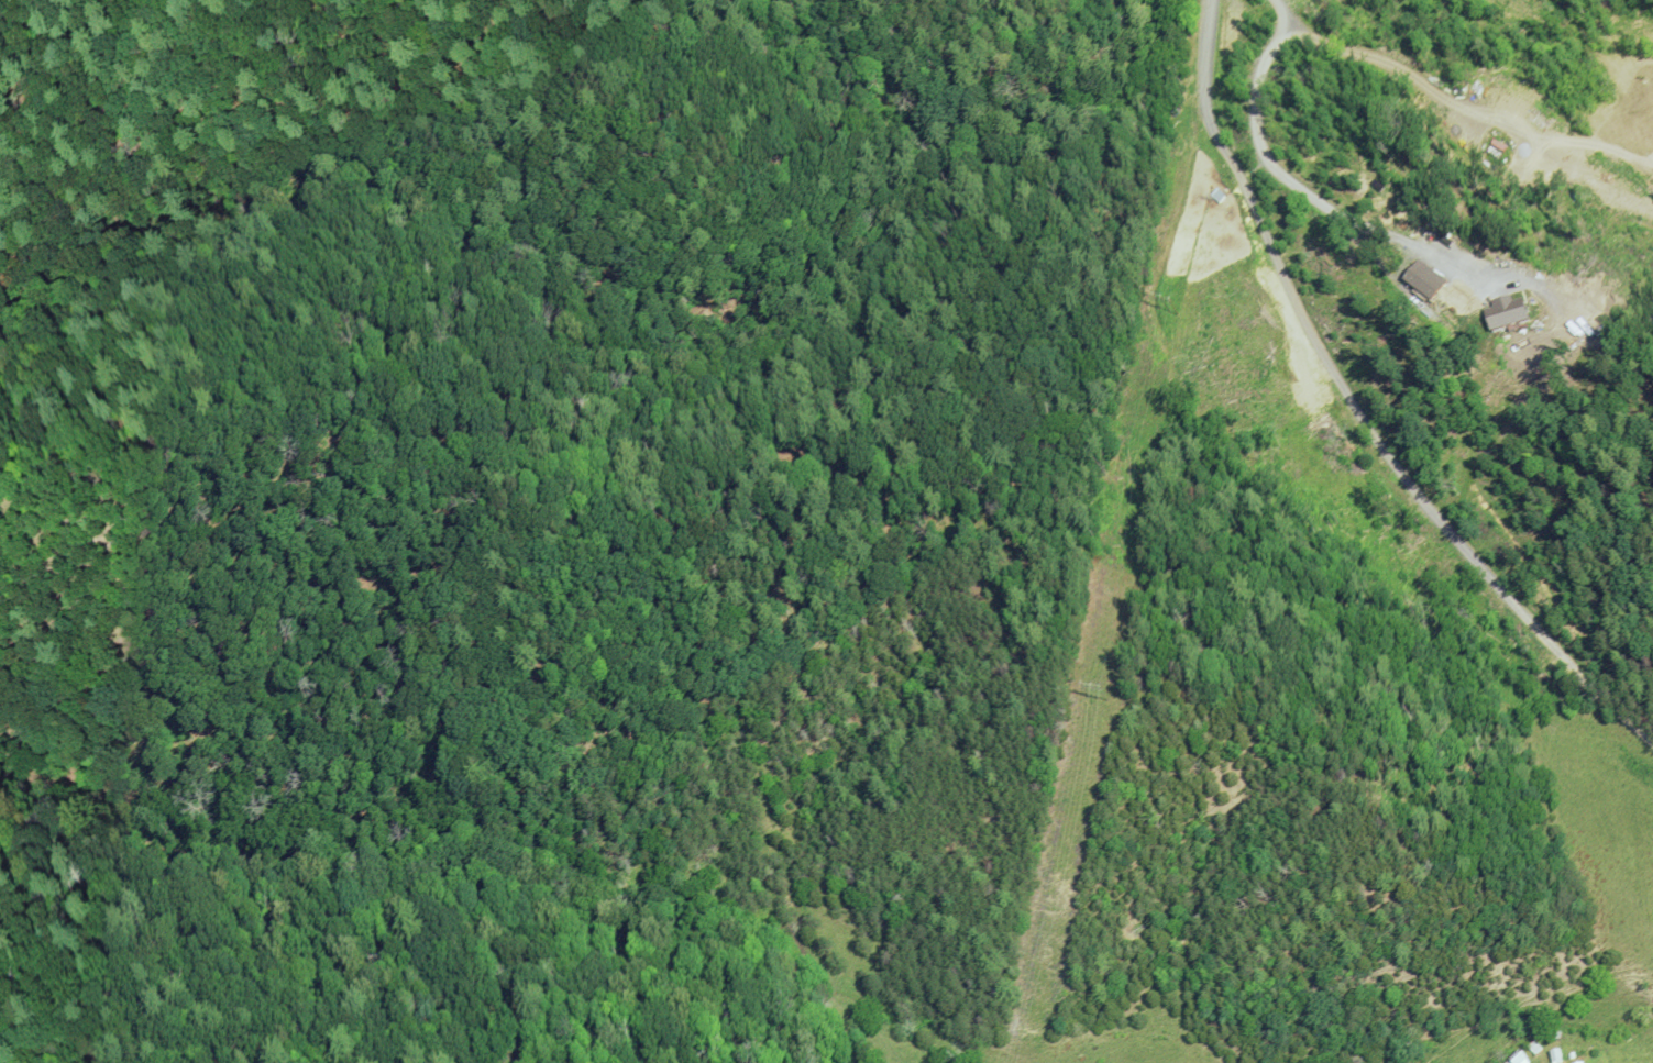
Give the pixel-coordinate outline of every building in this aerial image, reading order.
[(1533,1041),(1543,1051),(1538,1056),(1528,1045),(1533,1041)] [(1561,1051),(1562,1062),(1552,1062),(1551,1052),(1561,1051)] [(1520,1052),(1530,1062),(1514,1062),(1511,1060),(1520,1052)]
